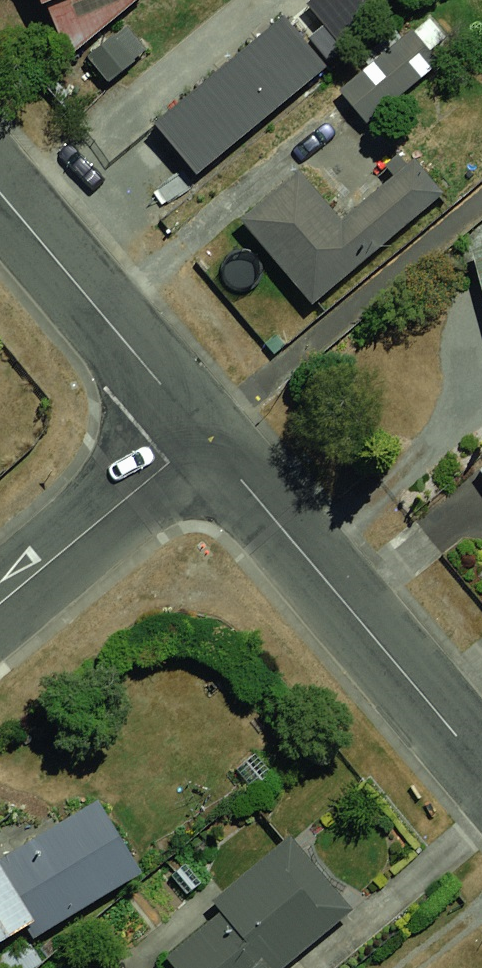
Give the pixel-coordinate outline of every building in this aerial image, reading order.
[(25,13),(61,0),(20,0),(25,13)] [(465,45),(431,5),(335,86),(369,127),(465,45)] [(261,12),(131,121),(174,173),(304,64),(261,12)] [(280,169),(221,218),(299,309),(433,197),(400,158),(324,222),(280,169)] [(481,358),(481,357),(481,267),(460,273),(481,358)] [(468,465),(481,483),(481,455),(468,465)] [(129,877),(85,804),(1,854),(0,852),(0,954),(129,877)] [(335,902),(275,837),(136,964),(139,967),(264,967),(335,902)]
